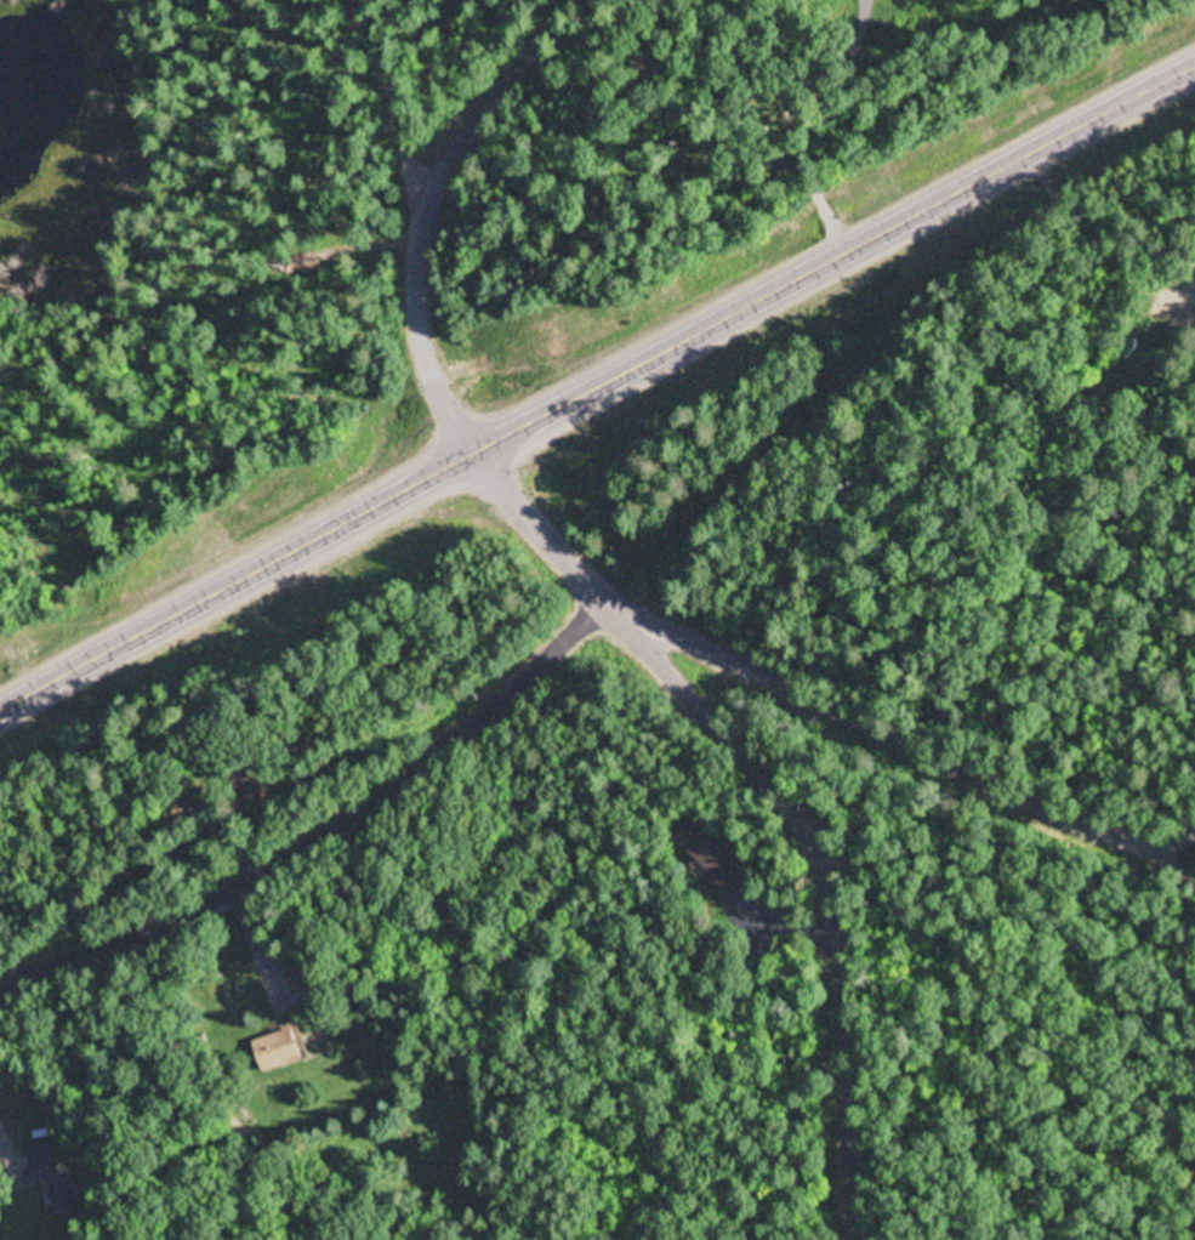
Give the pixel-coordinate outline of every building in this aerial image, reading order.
[(696,820),(675,841),(728,895),(749,874),(696,820)] [(263,1072),(306,1064),(300,1031),(258,1039),(263,1072)] [(28,1136),(28,1173),(51,1173),(51,1136),(28,1136)] [(70,1216),(74,1178),(52,1176),(49,1214),(70,1216)]
